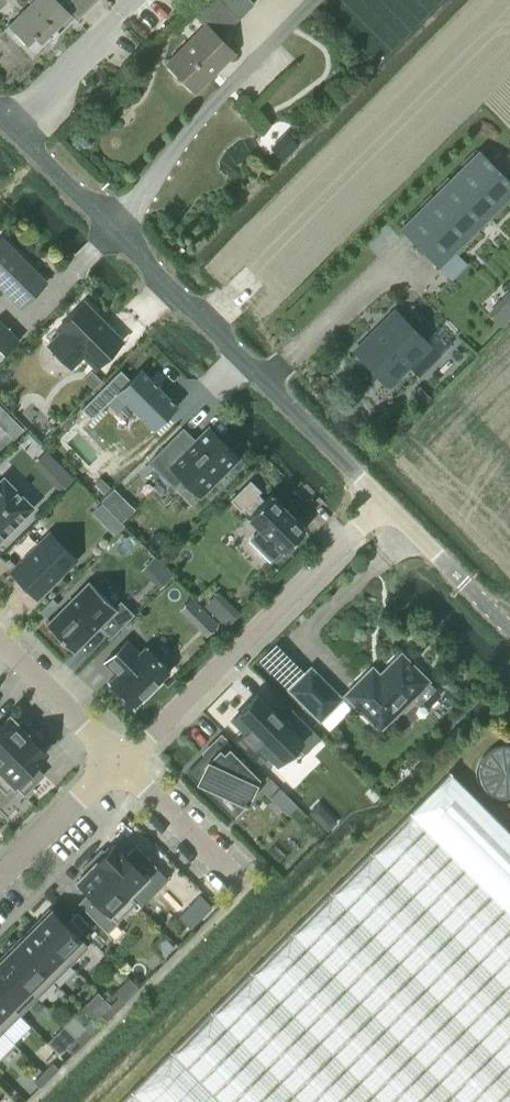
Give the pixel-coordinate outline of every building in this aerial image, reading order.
[(4,28),(33,57),(44,46),(40,42),(48,35),(51,38),(59,31),(55,27),(70,12),(58,0),(28,0),(30,2),(4,28)] [(195,91),(233,52),(215,34),(233,15),(219,0),(211,0),(195,16),(204,25),(167,63),(195,91)] [(509,195),(509,180),(479,149),(400,228),(438,266),(509,195)] [(0,237),(0,285),(21,306),(46,281),(1,236),(0,237)] [(60,332),(48,344),(70,367),(83,354),(95,367),(122,340),(84,301),(83,301),(57,328),(60,332)] [(429,346),(394,310),(355,349),(390,384),(429,346)] [(0,320),(0,359),(20,340),(0,320)] [(91,418),(104,405),(101,402),(113,390),(153,430),(178,405),(140,367),(129,378),(120,369),(81,408),(91,418)] [(93,388),(101,380),(91,370),(83,378),(93,388)] [(149,461),(174,486),(182,478),(199,495),(238,457),(208,427),(195,440),(183,427),(149,461)] [(31,506),(3,478),(0,481),(0,537),(31,506)] [(100,478),(94,484),(104,493),(110,487),(100,478)] [(305,528),(291,514),(292,514),(284,506),(270,493),(264,499),(258,493),(261,490),(250,479),(230,499),(240,510),(243,507),(250,513),(247,516),(260,529),(253,536),(250,540),(269,559),(273,556),(280,550),(281,551),(305,528)] [(50,532),(12,570),(37,596),(76,558),(50,532)] [(110,636),(133,614),(120,601),(114,606),(88,581),(46,623),(74,650),(99,625),(110,636)] [(220,625),(213,618),(200,631),(207,638),(220,625)] [(134,706),(170,670),(145,645),(139,651),(126,638),(103,661),(115,673),(108,680),(134,706)] [(345,694),(380,728),(415,693),(427,705),(439,693),(427,681),(428,680),(401,653),(380,674),(372,667),(345,694)] [(310,667),(288,688),(320,719),(329,729),(351,707),(341,698),(310,667)] [(304,753),(320,736),(288,703),(277,713),(270,706),(257,693),(231,720),(244,732),(241,735),(253,747),(256,744),(276,765),(296,744),(304,753)] [(31,729),(21,719),(18,723),(9,714),(0,723),(0,761),(31,729)] [(0,761),(0,786),(6,792),(14,784),(24,794),(44,774),(35,764),(47,752),(38,743),(42,740),(31,729),(0,761)] [(217,741),(188,771),(215,798),(223,790),(243,800),(243,802),(247,804),(248,802),(245,800),(256,777),(235,757),(238,754),(224,740),(220,745),(217,741)] [(506,741),(500,741),(494,742),(488,744),(483,747),(480,751),(476,756),(473,761),(471,767),(471,773),(472,779),(474,785),(477,792),(481,795),(484,798),(491,801),(498,803),(503,803),(508,803),(509,802),(509,742),(506,741)] [(490,891),(509,871),(509,831),(450,771),(158,1063),(197,1101),(509,1101),(509,911),(490,891)] [(296,805),(279,788),(271,797),(288,814),(296,805)] [(330,814),(323,816),(317,821),(327,830),(336,821),(330,814)] [(101,848),(92,857),(129,894),(147,875),(146,874),(155,865),(135,845),(125,855),(112,842),(104,850),(101,848)] [(84,871),(75,880),(87,892),(78,902),(107,931),(118,921),(117,920),(135,902),(136,901),(129,894),(92,857),(91,857),(81,868),(84,871)] [(490,891),(509,911),(509,871),(490,891)] [(211,906),(201,895),(192,904),(203,914),(211,906)] [(41,919),(33,926),(70,963),(87,946),(77,935),(65,924),(49,908),(39,918),(41,919)] [(88,922),(78,911),(71,918),(82,929),(88,922)] [(71,918),(65,924),(77,935),(83,930),(82,929),(71,918)] [(26,931),(15,942),(53,980),(70,963),(33,926),(27,933),(26,931)] [(0,960),(37,996),(53,980),(15,942),(6,951),(7,953),(0,960)] [(19,1014),(37,996),(0,960),(0,995),(19,1014)] [(119,994),(110,1003),(116,1009),(126,1000),(119,994)] [(3,1030),(19,1014),(0,995),(0,1027),(3,1030)] [(110,1003),(101,1013),(107,1019),(116,1009),(110,1003)] [(86,1027),(76,1037),(83,1043),(92,1034),(86,1027)] [(76,1037),(67,1046),(73,1052),(83,1043),(76,1037)] [(52,1061),(43,1070),(49,1076),(58,1067),(52,1061)] [(119,1101),(197,1101),(158,1063),(119,1101)] [(43,1070),(33,1080),(39,1086),(49,1076),(43,1070)]
